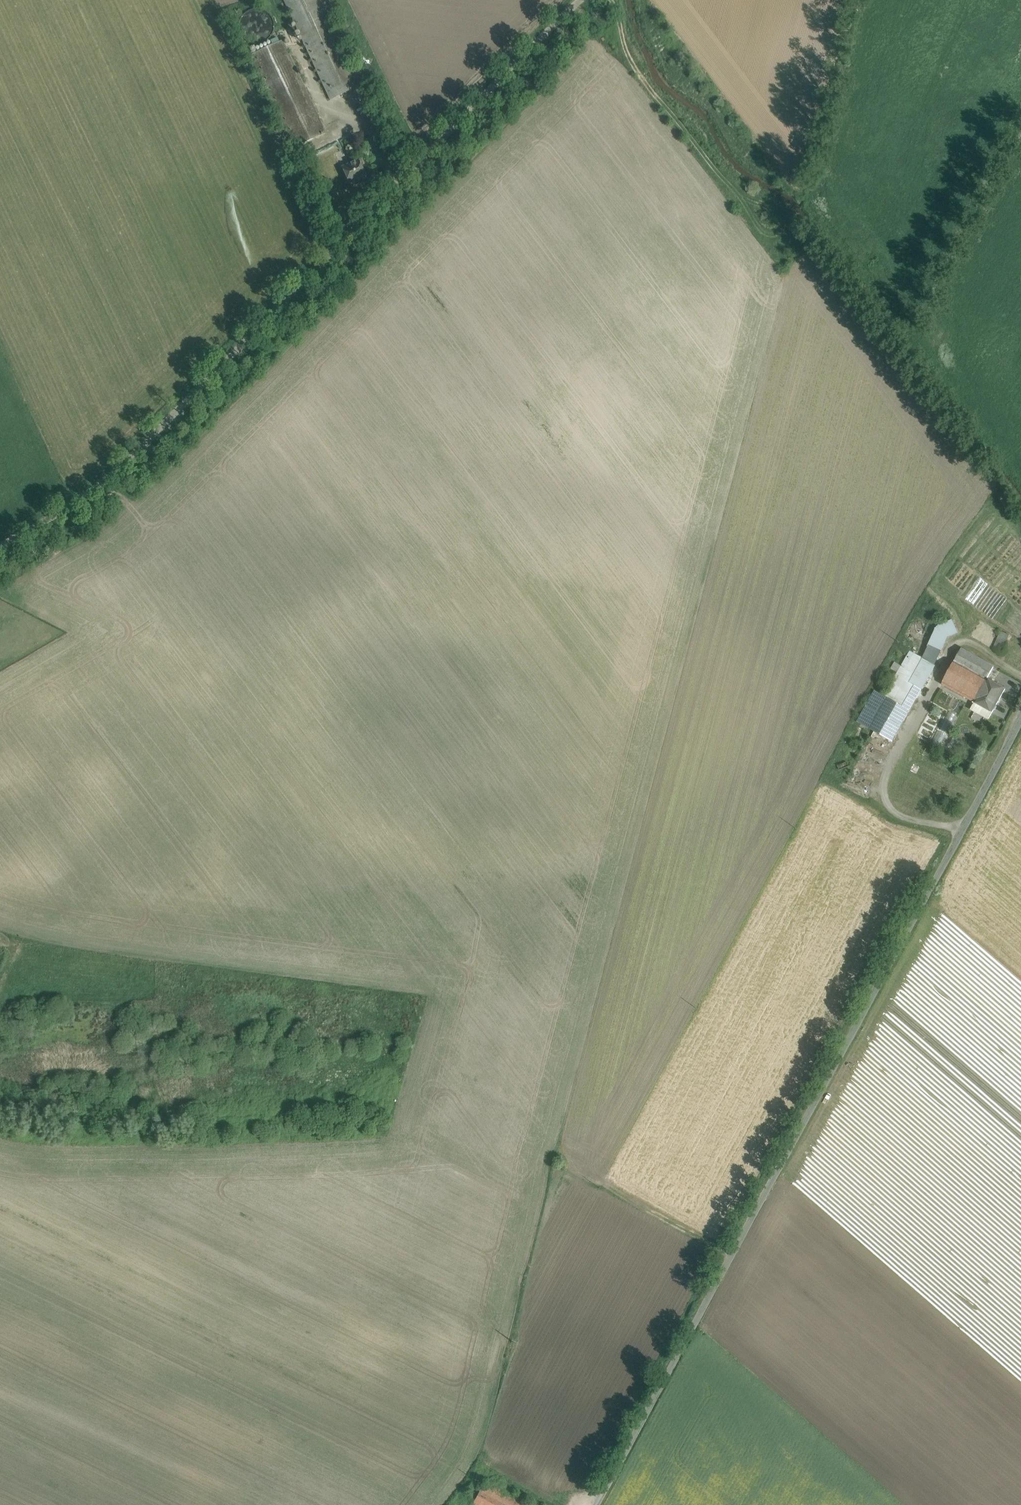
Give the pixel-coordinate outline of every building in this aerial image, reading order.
[(330,99),(358,86),(353,74),(361,70),(329,0),(285,0),(330,99)] [(274,22),(274,21),(274,18),(273,15),(270,11),(268,9),(265,7),(262,6),(259,6),(257,6),(253,7),(251,8),(249,10),(247,12),(245,15),(244,18),(244,21),(244,23),(245,26),(246,29),(248,32),(250,33),(253,35),(254,36),(258,37),(261,37),(264,36),(267,34),(269,33),(271,30),(273,28),(274,24),(274,22)] [(296,146),(327,131),(285,40),(253,55),(296,146)] [(342,167),(345,174),(350,183),(366,176),(358,159),(342,167)] [(1001,631),(993,649),(1002,653),(1010,635),(1001,631)] [(993,667),(961,649),(941,684),(974,702),(987,679),(993,667)] [(910,651),(884,696),(875,691),(858,722),(891,741),(898,728),(899,728),(909,710),(908,710),(916,697),(917,697),(935,665),(910,651)] [(1005,689),(987,679),(974,702),(974,703),(992,713),(994,710),(995,710),(997,707),(996,706),(1005,689)] [(486,1480),(473,1503),(477,1504),(531,1504),(486,1480)]
